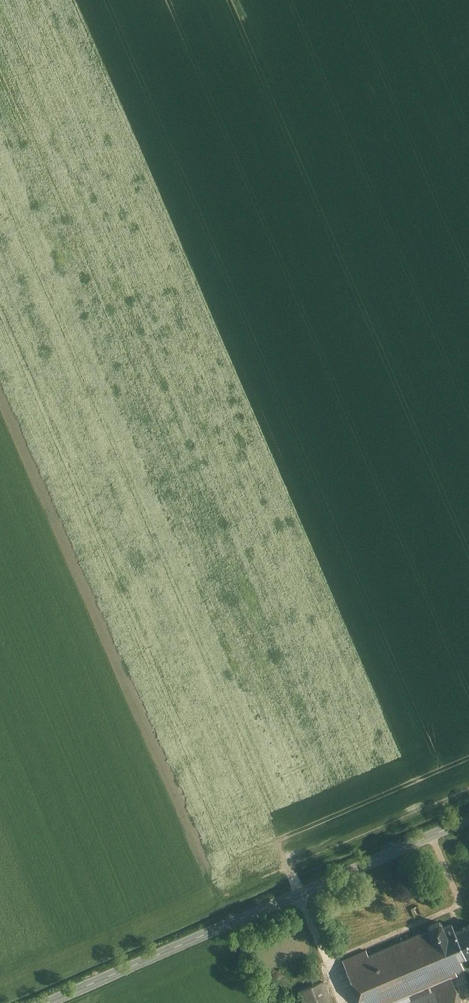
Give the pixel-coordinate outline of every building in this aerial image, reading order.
[(346,966),(361,1002),(384,1002),(468,967),(464,957),(453,932),(449,922),(346,966)] [(464,957),(468,955),(468,925),(453,932),(464,957)] [(324,979),(298,990),(304,1002),(334,1002),(324,979)] [(452,982),(405,1002),(462,1002),(452,982)]
